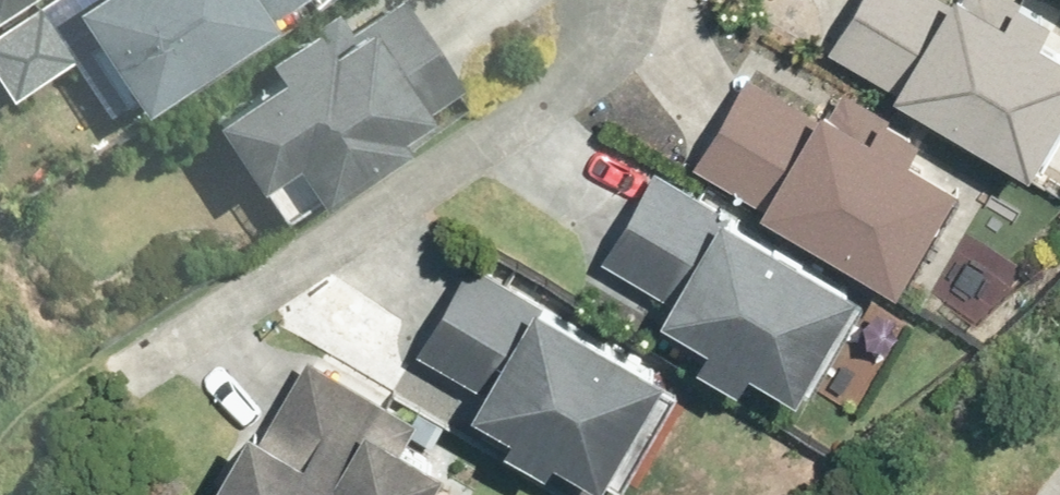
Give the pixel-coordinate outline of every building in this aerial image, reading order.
[(130,95),(283,0),(70,0),(130,95)] [(392,141),(385,130),(456,85),(401,0),(390,0),(346,28),(332,6),(257,54),(266,69),(199,112),(243,181),(279,158),(305,197),(392,141)] [(827,43),(1024,163),(1059,104),(1059,44),(1038,30),(1049,13),(1027,0),(854,0),(827,43)] [(760,224),(898,302),(957,199),(908,170),(920,151),(885,129),(890,121),(846,96),(830,124),(825,120),(822,125),(748,82),(695,173),(766,211),(760,224)] [(854,282),(653,166),(601,256),(664,292),(655,308),(704,336),(693,355),(733,378),(744,359),(793,387),(854,282)] [(661,369),(469,258),(417,348),(478,383),(468,401),(507,424),(500,436),(544,462),(551,449),(598,476),(661,369)] [(416,448),(428,427),(319,365),(276,439),(271,436),(237,494),(454,494),(465,476),(416,448)]
